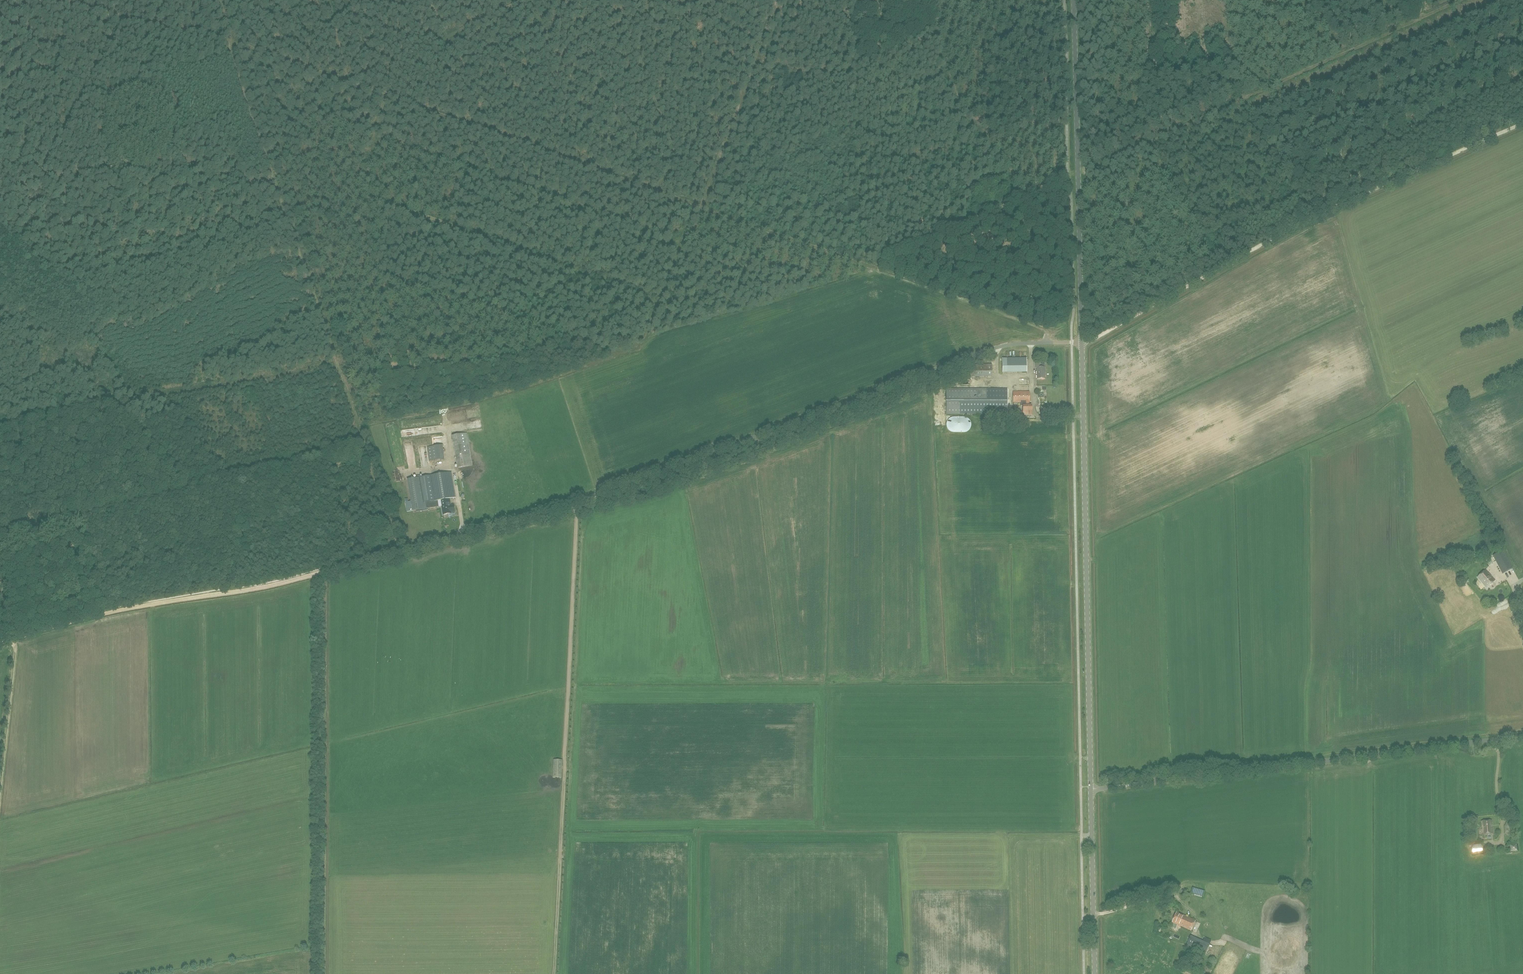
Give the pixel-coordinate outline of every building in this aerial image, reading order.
[(962,305),(975,347),(980,346),(969,310),(967,311),(965,304),(962,305)] [(990,320),(993,329),(998,328),(995,318),(990,320)] [(1027,372),(1026,358),(1002,359),(1002,373),(1027,372)] [(1044,363),(1035,364),(1036,368),(1037,368),(1037,379),(1045,379),(1044,363)] [(991,365),(970,365),(970,377),(991,377),(991,365)] [(1007,389),(986,389),(946,389),(946,414),(959,414),(1007,414),(1007,389)] [(1029,392),(1013,392),(1013,402),(1021,402),(1021,406),(1023,406),(1023,415),(1031,415),(1031,411),(1031,406),(1029,406),(1029,402),(1029,392)] [(964,417),(953,417),(950,418),(949,419),(947,421),(947,423),(946,425),(946,427),(948,429),(949,430),(951,432),(953,432),(964,432),(967,432),(969,430),(970,427),(971,425),(971,422),(969,420),(968,419),(966,417),(964,417)] [(411,430),(404,431),(405,438),(412,437),(412,436),(411,436),(411,430)] [(472,465),(469,445),(467,433),(453,436),(458,468),(472,465)] [(430,460),(444,460),(444,444),(430,444),(430,460)] [(423,477),(407,479),(404,480),(404,483),(408,483),(413,511),(439,507),(438,501),(443,500),(444,506),(442,506),(443,515),(451,514),(450,505),(449,499),(455,498),(451,472),(427,476),(431,499),(426,500),(423,477)] [(1513,569),(1503,551),(1493,556),(1503,574),(1513,569)] [(1485,570),(1477,577),(1486,588),(1494,581),(1485,570)] [(1464,586),(1469,582),(1466,578),(1461,581),(1464,586)] [(562,760),(554,760),(553,778),(561,778),(562,760)] [(1481,821),(1483,835),(1493,834),(1491,820),(1481,821)] [(1504,826),(1505,833),(1513,832),(1512,825),(1510,822),(1506,823),(1504,826)] [(1482,840),(1471,842),(1472,852),(1483,851),(1482,840)] [(1193,886),(1192,892),(1203,895),(1205,890),(1193,886)] [(1176,913),(1172,923),(1191,931),(1195,921),(1176,913)] [(1191,936),(1187,945),(1205,954),(1210,944),(1191,936)]
